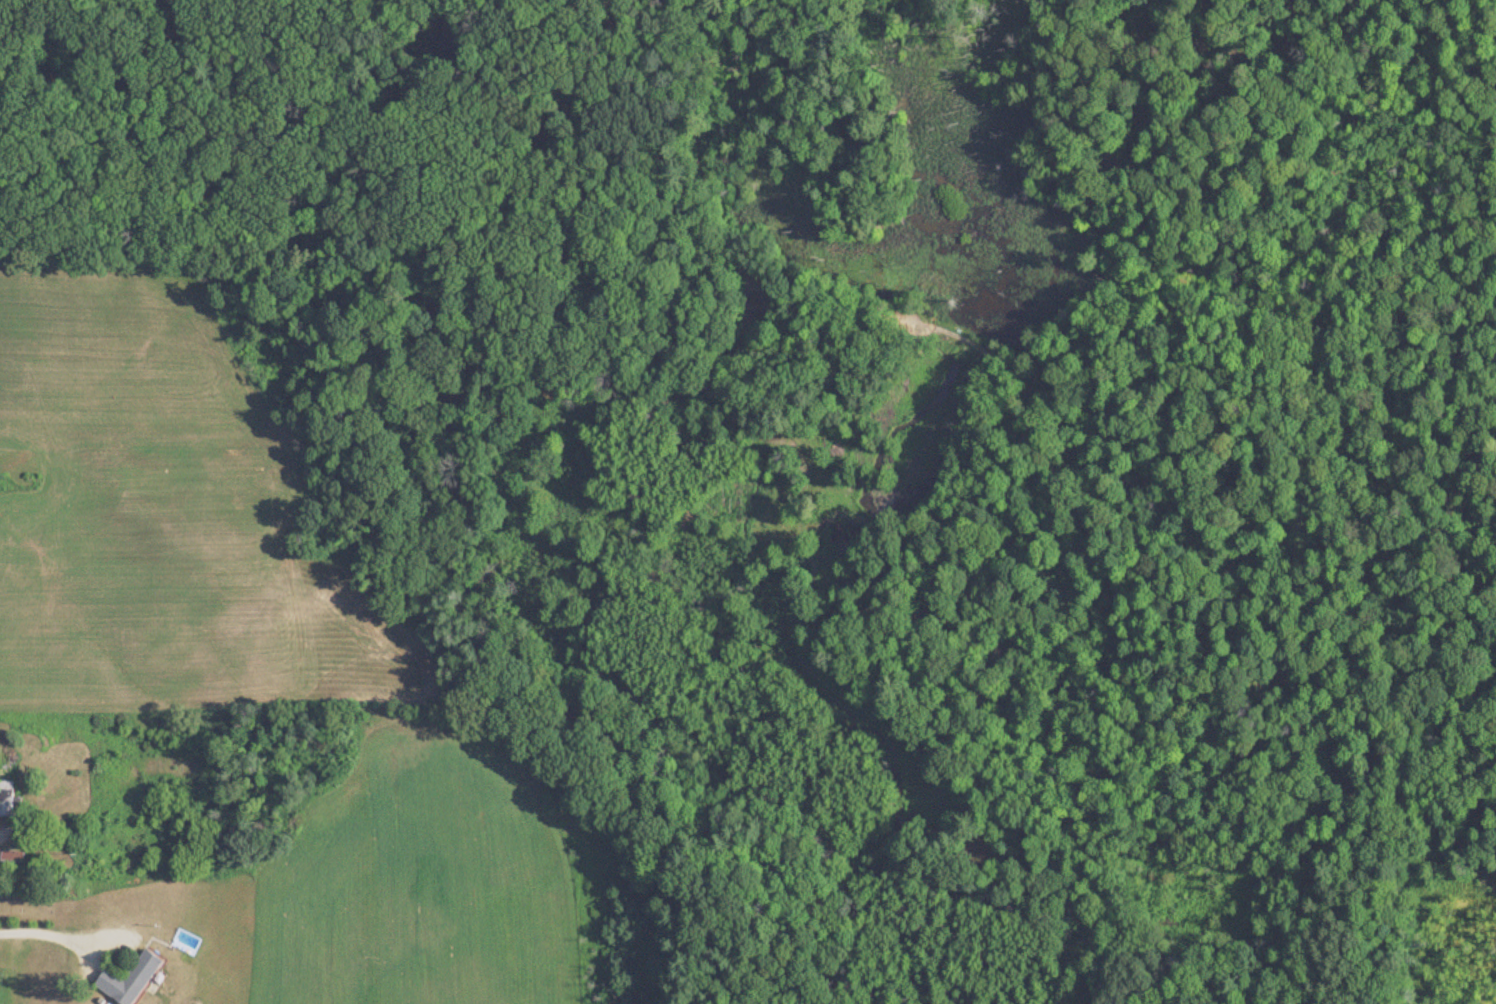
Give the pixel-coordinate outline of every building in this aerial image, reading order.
[(0,780),(0,817),(10,817),(11,781),(0,780)] [(161,962),(142,949),(120,979),(104,967),(91,985),(118,1003),(131,1003),(161,962)]
